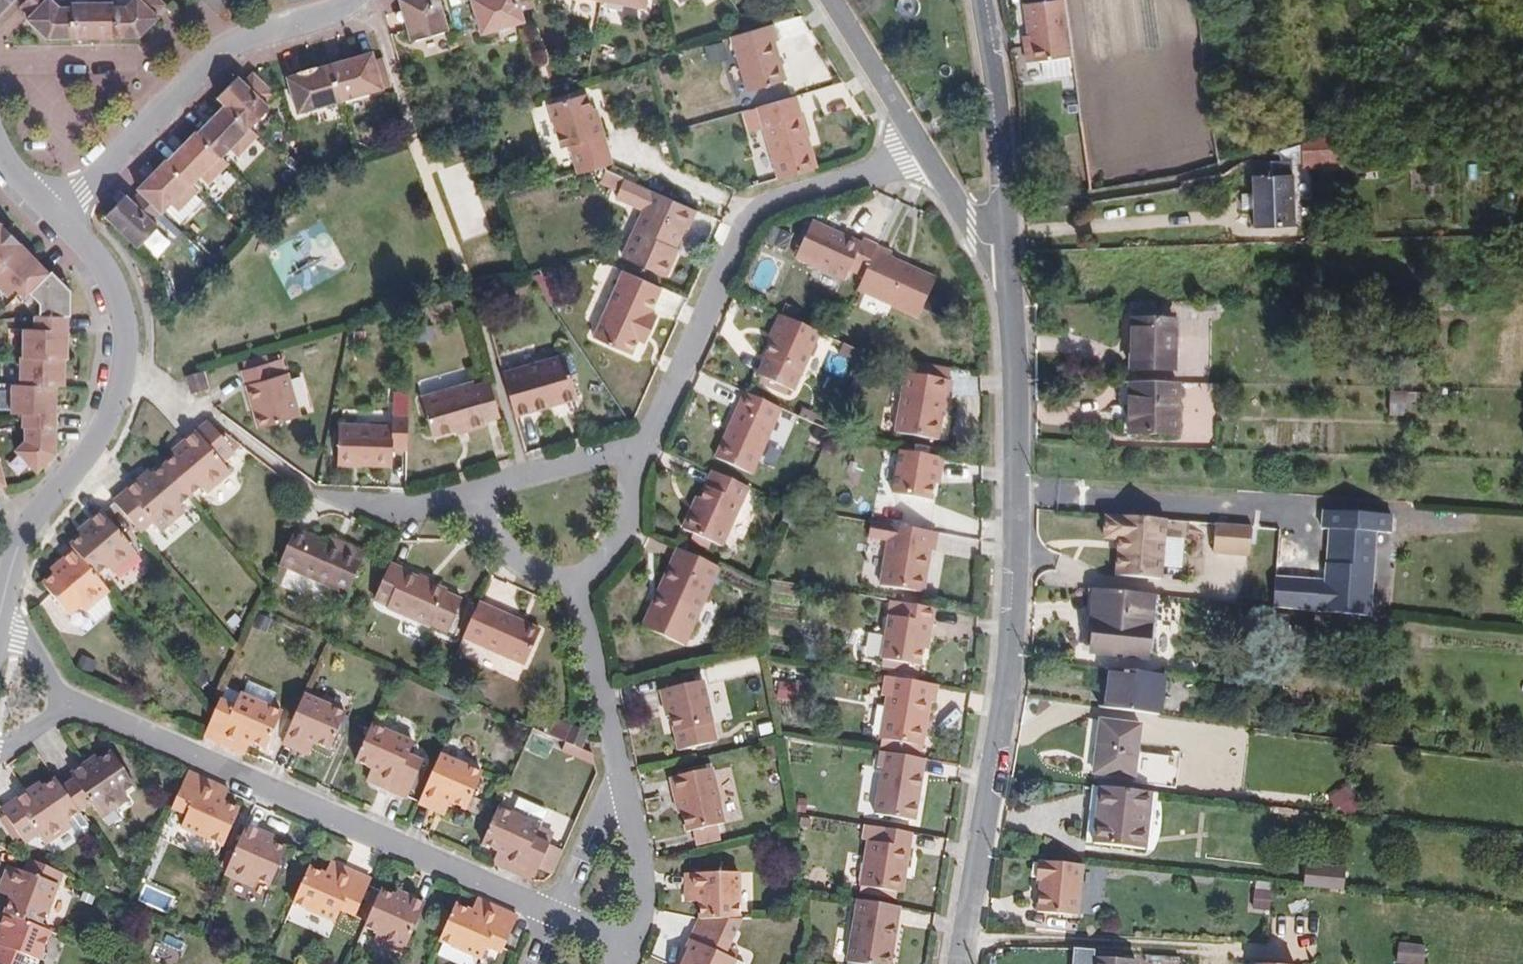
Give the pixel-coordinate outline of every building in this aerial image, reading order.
[(13,0),(0,0),(0,14),(13,0)] [(22,6),(31,15),(28,18),(49,39),(73,38),(73,7),(61,7),(54,0),(27,0),(22,6)] [(158,13),(167,4),(164,0),(133,0),(127,6),(115,6),(115,37),(141,37),(161,16),(158,13)] [(406,18),(413,16),(408,0),(401,0),(406,18)] [(413,16),(406,18),(412,40),(449,29),(441,0),(408,0),(413,16)] [(520,0),(483,0),(472,3),(481,35),(526,22),(520,0)] [(602,0),(646,9),(648,0),(602,0)] [(1072,56),(1064,0),(1054,0),(1024,4),(1028,35),(1032,62),(1072,56)] [(115,37),(115,6),(115,2),(72,3),(73,7),(73,38),(115,37)] [(774,41),(778,39),(773,23),(749,30),(732,35),(748,90),(785,79),(774,41)] [(1027,62),(1032,62),(1028,35),(1023,36),(1027,62)] [(707,44),(710,59),(733,55),(730,40),(707,44)] [(354,56),(356,64),(376,58),(374,50),(354,56)] [(392,86),(384,56),(376,58),(356,64),(354,56),(330,63),(338,89),(341,100),(392,86)] [(734,90),(745,88),(738,62),(728,65),(734,90)] [(338,89),(330,63),(305,70),(307,78),(288,83),(289,88),(297,113),(341,100),(338,89)] [(288,83),(307,78),(305,70),(286,75),(288,83)] [(275,92),(254,72),(246,80),(266,101),(275,92)] [(246,80),(241,75),(219,97),(227,105),(199,133),(197,131),(170,161),(168,159),(131,198),(155,221),(172,202),(194,184),(202,176),(223,157),(231,148),(250,127),(271,106),(266,101),(246,80)] [(601,124),(596,125),(592,109),(588,94),(551,104),(563,147),(571,145),(579,173),(607,166),(613,164),(601,124)] [(764,127),(779,179),(817,168),(796,95),(742,112),(748,132),(764,127)] [(601,124),(597,108),(592,109),(596,125),(601,124)] [(239,156),(258,135),(250,127),(231,148),(239,156)] [(1254,228),(1295,226),(1293,174),(1291,174),(1291,163),(1302,162),(1303,168),(1342,166),(1342,159),(1341,132),(1279,151),(1279,160),(1253,161),(1254,175),(1252,175),(1253,193),(1242,194),(1243,208),(1253,208),(1254,228)] [(209,183),(229,163),(223,157),(202,176),(209,183)] [(1359,166),(1382,165),(1381,157),(1359,158),(1359,166)] [(674,260),(670,258),(676,246),(684,226),(689,228),(696,211),(617,174),(608,194),(644,211),(623,256),(666,276),(674,260)] [(172,202),(181,210),(200,191),(194,184),(172,202)] [(131,198),(128,195),(108,217),(138,248),(159,225),(155,221),(131,198)] [(920,318),(939,272),(811,220),(796,258),(854,282),(851,289),(920,318)] [(45,273),(0,228),(0,295),(3,298),(12,291),(20,299),(26,293),(45,273)] [(674,260),(680,247),(676,246),(670,258),(674,260)] [(66,292),(48,270),(45,273),(26,293),(35,304),(35,315),(64,317),(66,292)] [(638,339),(641,333),(648,336),(658,316),(650,313),(661,287),(624,270),(594,337),(631,354),(638,339)] [(1217,311),(1216,301),(1204,301),(1204,311),(1217,311)] [(35,315),(27,317),(28,328),(17,329),(17,358),(13,358),(13,385),(51,387),(59,387),(58,360),(63,361),(64,317),(35,315)] [(757,378),(792,394),(820,332),(780,315),(769,339),(773,341),(757,378)] [(1132,370),(1174,370),(1175,320),(1132,319),(1132,370)] [(638,339),(645,342),(648,336),(641,333),(638,339)] [(565,355),(504,372),(516,415),(578,398),(565,355)] [(282,358),(244,369),(252,398),(258,396),(266,425),(267,426),(301,416),(289,372),(285,373),(282,358)] [(910,373),(950,380),(952,367),(912,360),(910,373)] [(210,387),(206,370),(187,376),(192,392),(210,387)] [(950,380),(910,373),(907,373),(897,433),(939,439),(943,411),(946,395),(951,396),(953,380),(950,380)] [(454,429),(467,425),(469,430),(487,425),(486,421),(501,417),(490,382),(475,386),(474,382),(421,397),(432,435),(454,429)] [(1125,407),(1124,433),(1130,433),(1131,383),(1121,383),(1120,407),(1125,407)] [(1130,433),(1178,434),(1179,384),(1131,383),(1130,433)] [(4,384),(3,413),(18,415),(20,439),(7,450),(33,474),(53,455),(51,387),(13,385),(4,384)] [(779,415),(782,407),(746,392),(717,458),(752,474),(765,445),(779,415)] [(266,425),(258,396),(252,398),(259,426),(266,425)] [(1387,422),(1403,422),(1403,399),(1387,399),(1387,422)] [(393,450),(407,450),(409,404),(393,403),(392,426),(340,425),(339,463),(392,465),(393,450)] [(197,424),(110,503),(132,527),(139,521),(153,536),(179,512),(174,506),(189,492),(196,499),(223,475),(214,465),(225,455),(197,424)] [(454,429),(456,434),(469,430),(467,425),(454,429)] [(934,483),(936,472),(941,472),(944,457),(901,450),(893,494),(931,500),(934,483)] [(702,499),(696,512),(691,510),(684,528),(723,546),(749,486),(714,471),(702,499)] [(702,499),(697,497),(691,510),(696,512),(702,499)] [(294,508),(289,520),(298,524),(303,512),(294,508)] [(82,526),(86,531),(81,535),(70,544),(74,549),(97,576),(108,567),(113,573),(138,552),(101,509),(82,526)] [(1319,612),(1374,615),(1379,513),(1325,510),(1319,612)] [(1116,576),(1161,580),(1166,520),(1121,516),(1121,518),(1106,517),(1104,539),(1118,540),(1122,540),(1121,551),(1118,551),(1116,576)] [(931,551),(935,551),(938,532),(891,524),(881,585),(924,593),(931,551)] [(1213,553),(1250,555),(1252,526),(1250,526),(1215,524),(1213,553)] [(82,526),(77,530),(81,535),(86,531),(82,526)] [(344,544),(342,550),(327,543),(296,529),(280,564),(303,573),(330,585),(348,593),(365,554),(344,544)] [(344,544),(330,537),(327,543),(342,550),(344,544)] [(685,643),(720,566),(679,548),(658,593),(665,596),(658,613),(651,609),(644,625),(685,643)] [(97,576),(74,549),(55,564),(59,569),(53,574),(42,582),(43,583),(70,615),(80,606),(85,612),(110,591),(97,576)] [(55,564),(49,569),(53,574),(59,569),(55,564)] [(447,590),(390,564),(373,602),(430,627),(432,624),(448,631),(462,600),(446,592),(447,590)] [(324,599),(330,585),(303,573),(297,587),(324,599)] [(1147,657),(1153,595),(1095,589),(1093,611),(1095,611),(1091,651),(1147,657)] [(658,593),(651,609),(658,613),(665,596),(658,593)] [(920,664),(923,649),(925,636),(930,637),(935,606),(892,599),(882,658),(920,664)] [(541,629),(480,602),(464,638),(525,665),(541,629)] [(919,672),(920,664),(882,658),(881,665),(919,672)] [(1100,707),(1106,708),(1111,669),(1105,668),(1100,707)] [(1159,715),(1164,675),(1111,669),(1106,708),(1159,715)] [(900,677),(903,678),(918,681),(919,676),(900,672),(900,677)] [(903,678),(900,677),(887,675),(883,694),(888,695),(881,738),(882,738),(922,745),(930,702),(935,703),(938,684),(918,681),(903,678)] [(802,692),(803,681),(793,679),(792,690),(802,692)] [(704,680),(660,690),(664,708),(670,707),(672,716),(680,751),(717,743),(712,724),(705,687),(704,680)] [(214,715),(205,736),(238,751),(244,737),(251,741),(267,748),(283,712),(239,693),(234,705),(220,700),(214,715)] [(305,694),(283,743),(301,751),(307,737),(314,741),(331,748),(347,712),(305,694)] [(1170,783),(1174,757),(1137,752),(1140,725),(1100,720),(1093,773),(1170,783)] [(373,766),(379,769),(373,782),(408,797),(423,761),(409,755),(415,742),(373,724),(357,760),(373,766)] [(574,725),(566,741),(582,749),(589,733),(588,731),(574,725)] [(238,751),(245,754),(251,741),(244,737),(238,751)] [(314,741),(307,737),(301,751),(308,754),(314,741)] [(920,751),(922,745),(882,738),(881,745),(920,751)] [(914,819),(925,758),(881,751),(879,766),(884,767),(876,812),(914,819)] [(105,753),(101,756),(52,788),(53,790),(69,813),(76,808),(86,823),(131,793),(105,753)] [(441,754),(419,803),(438,811),(444,797),(451,801),(467,808),(483,772),(441,754)] [(373,766),(367,779),(373,782),(379,769),(373,766)] [(675,794),(679,793),(683,812),(688,832),(724,823),(712,768),(671,778),(675,794)] [(224,846),(240,809),(224,802),(217,799),(221,788),(188,773),(172,809),(187,815),(181,828),(183,829),(210,840),(224,846)] [(69,813),(53,790),(52,788),(47,781),(33,791),(28,784),(0,802),(0,835),(4,841),(12,836),(18,845),(27,839),(32,847),(61,829),(56,821),(69,813)] [(1145,849),(1151,793),(1093,786),(1090,812),(1094,813),(1093,822),(1089,821),(1086,843),(1145,849)] [(224,802),(229,792),(221,788),(217,799),(224,802)] [(675,794),(679,813),(683,812),(679,793),(675,794)] [(438,811),(445,814),(451,801),(444,797),(438,811)] [(498,807),(482,843),(498,850),(507,854),(501,867),(533,881),(550,843),(535,837),(540,825),(547,811),(519,798),(513,813),(498,807)] [(273,842),(267,839),(269,834),(247,824),(225,874),(254,886),(257,879),(270,885),(287,848),(273,842)] [(868,840),(861,885),(897,891),(903,859),(908,860),(912,832),(881,827),(866,824),(864,839),(868,840)] [(204,853),(210,840),(183,829),(178,842),(204,853)] [(273,842),(276,837),(269,834),(267,839),(273,842)] [(498,850),(492,863),(501,867),(507,854),(498,850)] [(897,891),(903,892),(908,860),(903,859),(897,891)] [(337,864),(330,860),(325,873),(331,876),(337,864)] [(1037,912),(1078,916),(1083,865),(1038,860),(1036,880),(1040,881),(1037,912)] [(337,864),(331,876),(325,873),(310,867),(294,904),(308,910),(333,921),(336,922),(341,909),(355,915),(372,879),(337,864)] [(1304,886),(1343,890),(1345,869),(1306,866),(1304,886)] [(0,868),(0,919),(34,931),(51,887),(0,868)] [(741,872),(686,873),(686,900),(700,900),(700,917),(746,918),(741,872)] [(403,893),(401,898),(394,895),(381,889),(364,927),(378,934),(376,939),(404,952),(425,903),(403,893)] [(403,893),(397,890),(394,895),(401,898),(403,893)] [(862,963),(890,963),(900,905),(859,898),(848,961),(862,963)] [(485,903),(476,899),(472,910),(480,914),(485,903)] [(485,903),(480,914),(472,910),(456,903),(440,939),(482,958),(487,947),(502,953),(517,917),(485,903)] [(326,937),(333,921),(308,910),(301,926),(326,937)] [(728,954),(746,918),(700,917),(691,939),(728,954)] [(14,961),(33,963),(36,963),(45,935),(34,931),(0,919),(0,963),(13,963),(14,961)] [(691,939),(679,963),(744,963),(745,961),(728,954),(691,939)] [(1425,946),(1400,943),(1398,963),(1403,963),(1423,963),(1425,946)] [(1136,961),(1112,959),(1113,951),(1075,949),(1074,963),(1136,963),(1136,961)] [(748,955),(745,961),(744,963),(759,963),(757,959),(748,955)]
